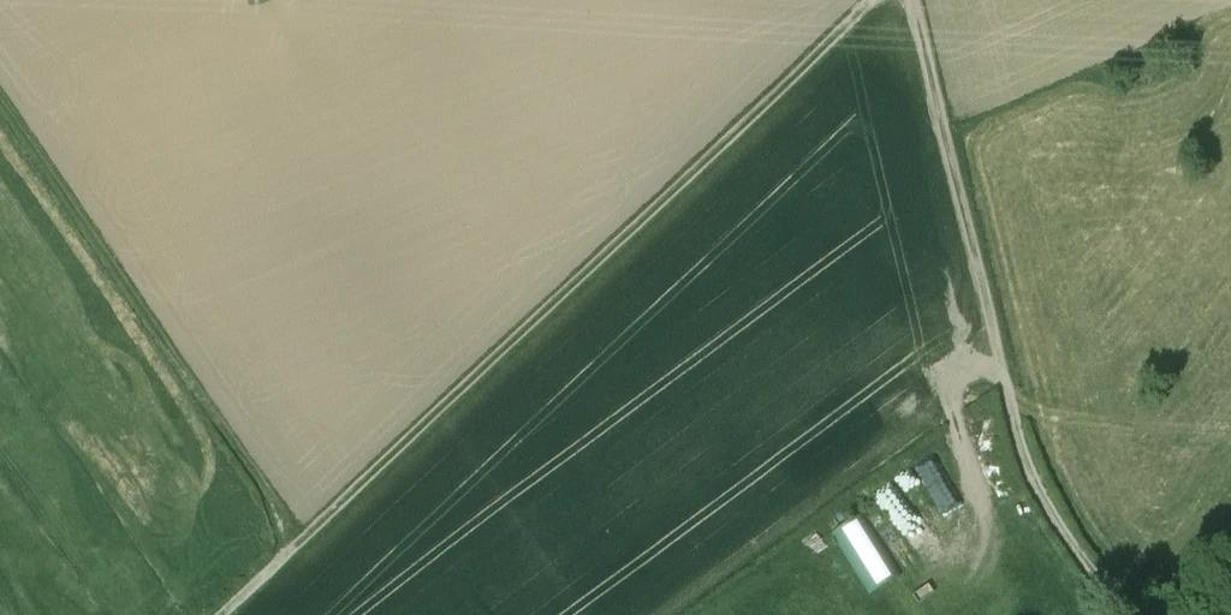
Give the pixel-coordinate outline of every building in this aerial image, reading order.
[(879,583),(896,575),(867,513),(850,521),(879,583)]
